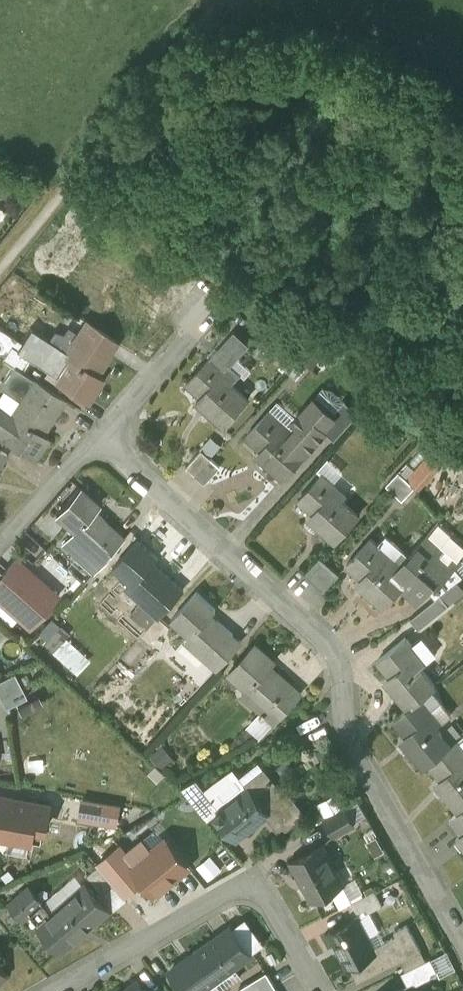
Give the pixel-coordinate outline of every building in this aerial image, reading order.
[(63,230),(35,270),(44,275),(71,236),(63,230)] [(138,261),(115,296),(121,300),(108,320),(138,341),(152,320),(146,316),(169,282),(138,261)] [(86,320),(65,351),(31,328),(17,349),(17,350),(30,359),(57,377),(55,380),(86,401),(101,379),(95,375),(117,341),(86,320)] [(309,348),(272,322),(266,331),(292,351),(300,358),(309,348)] [(234,330),(186,383),(201,396),(196,401),(223,426),(249,398),(232,383),(241,373),(231,364),(249,344),(234,330)] [(17,349),(11,345),(2,358),(14,366),(22,372),(30,359),(17,350),(17,349)] [(292,351),(280,364),(288,372),(300,358),(292,351)] [(300,358),(288,372),(296,379),(308,366),(300,358)] [(22,372),(14,366),(1,386),(21,399),(11,414),(0,406),(0,432),(5,436),(3,438),(4,439),(8,442),(34,459),(48,438),(42,434),(65,400),(22,372)] [(314,399),(309,404),(305,405),(297,413),(297,417),(292,423),(297,426),(293,430),(294,431),(289,436),(307,451),(325,431),(326,430),(324,429),(334,417),(331,414),(331,412),(331,409),(322,401),(317,401),(314,399)] [(344,400),(334,412),(331,412),(331,414),(334,417),(324,429),(326,430),(325,431),(334,440),(358,413),(344,400)] [(293,430),(270,409),(246,436),(261,449),(256,454),(282,478),(307,451),(289,436),(294,431),(293,430)] [(202,449),(186,467),(195,475),(211,458),(202,449)] [(220,466),(211,458),(195,475),(205,483),(220,466)] [(346,494),(323,472),(298,499),(313,512),(308,517),(335,541),(359,514),(342,499),(346,494)] [(398,472),(386,485),(394,493),(406,479),(398,472)] [(406,479),(394,493),(402,500),(414,487),(406,479)] [(125,537),(95,510),(99,504),(80,488),(56,515),(74,531),(69,537),(62,545),(93,572),(125,537)] [(395,558),(371,537),(347,564),(361,577),(357,582),(383,606),(403,584),(407,579),(395,568),(390,564),(395,558)] [(424,537),(395,568),(407,579),(403,584),(418,598),(461,561),(440,542),(435,547),(424,537)] [(139,540),(114,567),(132,584),(127,589),(159,617),(183,589),(153,562),(157,557),(139,540)] [(330,564),(320,556),(305,573),(314,582),(330,564)] [(16,561),(0,579),(0,600),(30,627),(56,596),(16,561)] [(330,564),(314,582),(324,590),(339,573),(330,564)] [(215,609),(197,592),(172,619),(190,635),(185,641),(216,669),(241,641),(211,614),(215,609)] [(440,594),(411,618),(419,628),(448,604),(440,594)] [(83,682),(98,666),(51,618),(35,634),(83,682)] [(426,661),(406,637),(378,659),(390,675),(384,679),(407,708),(422,697),(435,685),(420,666),(426,661)] [(299,693),(269,666),(273,661),(255,644),(230,672),(248,688),(243,693),(275,721),(299,693)] [(0,680),(0,698),(6,709),(27,698),(22,688),(14,673),(0,680)] [(31,683),(22,688),(27,698),(37,692),(31,683)] [(442,721),(422,697),(407,708),(394,719),(406,734),(400,739),(423,767),(429,763),(451,744),(436,726),(442,721)] [(457,740),(451,744),(429,763),(441,778),(436,782),(459,811),(462,807),(462,748),(457,740)] [(165,747),(153,756),(175,787),(188,778),(165,747)] [(264,767),(246,782),(248,786),(220,808),(220,809),(220,810),(240,834),(241,833),(240,833),(257,819),(258,820),(268,812),(273,819),(271,820),(278,828),(284,824),(286,827),(305,812),(282,782),(278,785),(264,767)] [(220,808),(197,778),(181,787),(207,820),(220,810),(220,809),(220,808)] [(0,797),(0,838),(31,843),(31,841),(34,828),(44,829),(46,830),(50,806),(0,797)] [(121,807),(82,800),(78,819),(118,826),(121,807)] [(345,807),(325,819),(333,834),(354,822),(345,807)] [(450,818),(462,833),(457,837),(462,845),(462,807),(459,811),(450,818)] [(153,851),(167,839),(156,827),(143,838),(153,851)] [(44,829),(34,828),(31,841),(41,843),(44,829)] [(147,878),(157,891),(189,866),(167,839),(153,851),(152,851),(136,865),(147,878)] [(126,853),(136,865),(152,851),(142,840),(127,852),(126,853)] [(322,843),(291,860),(312,900),(343,883),(322,843)] [(121,846),(108,856),(98,865),(115,885),(125,896),(147,878),(136,865),(126,853),(127,852),(121,846)] [(221,869),(211,857),(200,866),(209,878),(221,869)] [(115,885),(98,865),(87,875),(104,895),(115,885)] [(86,882),(37,926),(61,952),(62,952),(61,950),(75,938),(76,939),(90,927),(89,926),(108,909),(109,910),(110,909),(86,882)] [(29,886),(8,904),(22,920),(43,902),(29,886)] [(375,889),(349,903),(354,914),(365,909),(366,912),(367,912),(383,904),(375,889)] [(367,912),(366,912),(365,909),(354,914),(356,917),(358,917),(358,918),(367,937),(377,932),(367,912)] [(356,917),(330,932),(348,966),(350,965),(375,951),(375,950),(371,951),(364,938),(367,937),(358,918),(358,917),(356,917)] [(408,923),(394,930),(396,935),(373,947),(375,950),(375,951),(350,965),(358,980),(400,959),(421,949),(408,923)] [(229,928),(197,951),(197,950),(196,951),(196,952),(215,979),(222,989),(240,976),(241,976),(234,966),(249,956),(249,957),(250,956),(230,927),(229,927),(229,928)] [(421,949),(400,959),(405,970),(427,959),(421,949)] [(171,970),(185,989),(186,990),(200,990),(215,979),(196,952),(171,970)] [(405,970),(401,972),(408,985),(413,982),(417,984),(430,977),(432,973),(437,970),(431,957),(427,959),(405,970)] [(243,989),(244,990),(267,990),(276,986),(267,971),(243,989)] [(125,990),(147,990),(140,980),(125,990)]
